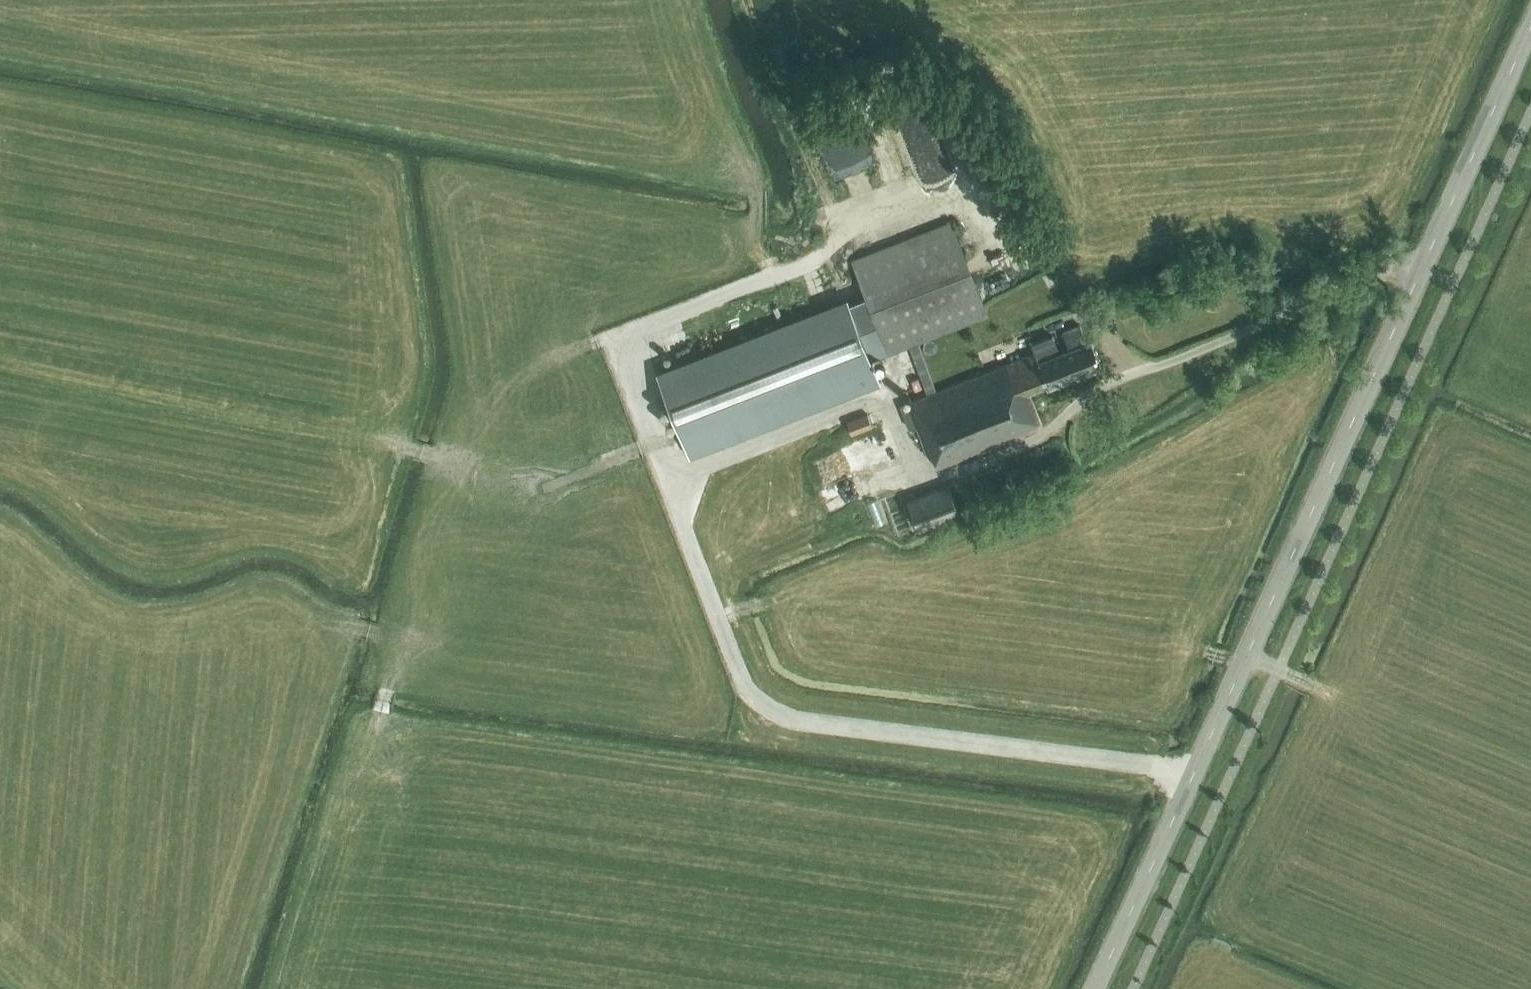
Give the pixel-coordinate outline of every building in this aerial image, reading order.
[(866,296),(661,377),(689,451),(834,395),(836,400),(881,383),(872,360),(888,354),(909,345),(928,395),(936,391),(918,342),(988,314),(952,221),(852,261),(866,296)] [(1036,352),(936,391),(928,395),(907,403),(908,403),(900,406),(909,428),(916,425),(927,452),(931,450),(937,467),(1043,425),(1029,391),(1048,384),(1049,386),(1102,364),(1092,339),(1086,341),(1080,325),(1063,331),(1069,347),(1059,351),(1053,335),(1033,343),(1036,352)] [(853,435),(873,426),(868,414),(847,421),(853,435)] [(919,528),(960,512),(949,485),(908,501),(919,528)]
